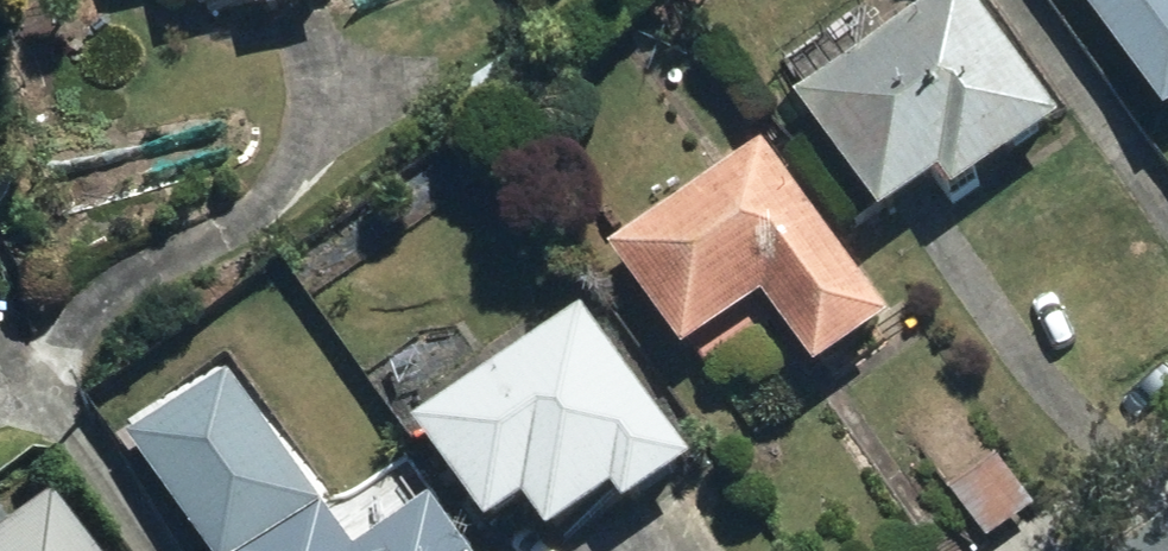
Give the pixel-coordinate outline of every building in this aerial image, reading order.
[(327,0),(172,0),(176,21),(254,4),(258,25),(329,10),(327,0)] [(968,0),(938,0),(883,41),(861,11),(782,71),(804,101),(785,115),(881,242),(930,205),(946,225),(1068,133),(968,0)] [(1164,136),(1167,133),(1167,0),(1068,0),(1164,136)] [(885,336),(756,154),(604,261),(684,375),(766,318),(814,386),(885,336)] [(580,317),(411,434),(489,546),(526,520),(547,550),(554,550),(612,511),(624,528),(693,480),(580,317)] [(127,450),(194,550),(346,550),(230,377),(127,450)] [(1037,517),(1008,466),(954,496),(983,547),(1037,517)] [(42,502),(0,531),(0,550),(77,550),(42,502)] [(434,505),(365,550),(464,550),(434,505)]
